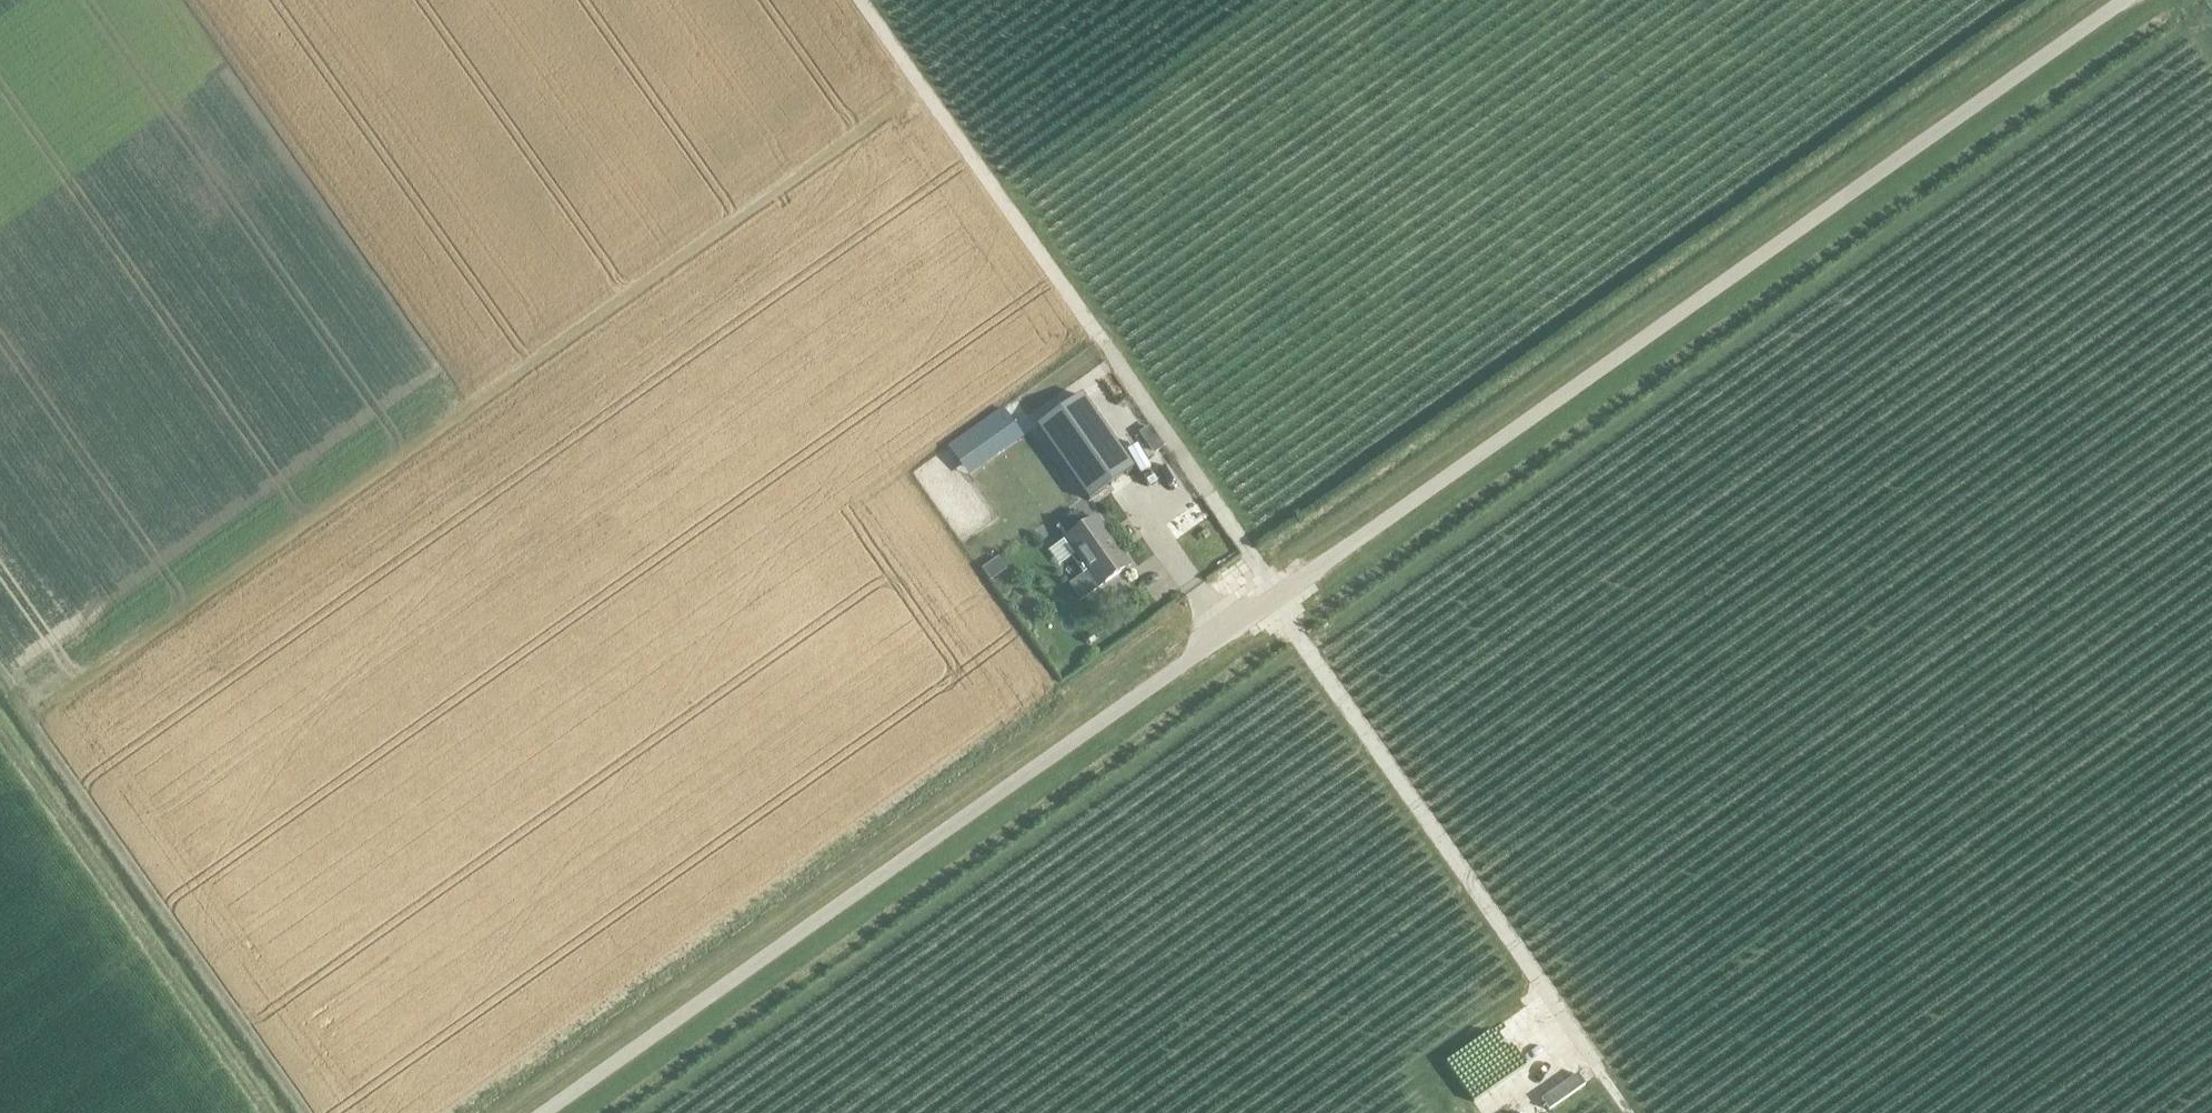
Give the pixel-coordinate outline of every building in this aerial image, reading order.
[(1082,396),(1037,427),(1089,500),(1133,470),(1082,396)] [(1086,525),(1077,512),(1058,525),(1067,538),(1065,540),(1049,551),(1059,566),(1071,557),(1083,574),(1087,571),(1099,588),(1130,566),(1117,547),(1115,549),(1109,540),(1111,539),(1096,518),(1086,525)] [(1550,1110),(1585,1085),(1578,1075),(1542,1099),(1550,1110)]
